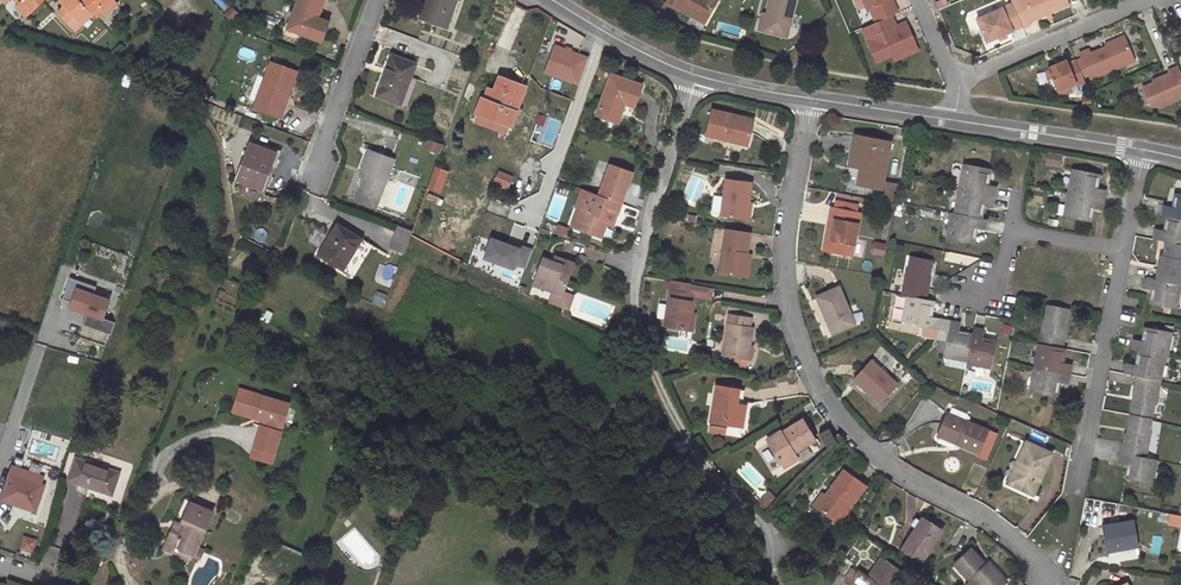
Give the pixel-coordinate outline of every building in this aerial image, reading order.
[(45,4),(49,0),(18,0),(21,3),(17,8),(29,19),(45,4)] [(59,16),(78,37),(85,31),(81,27),(93,14),(83,4),(79,0),(66,0),(60,5),(64,10),(59,16)] [(83,4),(93,14),(98,19),(104,12),(109,17),(119,6),(114,0),(86,0),(83,4)] [(283,29),(312,41),(319,25),(308,19),(316,0),(294,0),(283,29)] [(414,20),(442,31),(453,0),(422,0),(414,20)] [(708,19),(719,0),(676,0),(708,19)] [(767,28),(791,33),(799,0),(774,0),(767,28)] [(896,13),(901,11),(896,0),(868,0),(870,5),(870,6),(873,5),(879,20),(896,13)] [(1026,21),(1026,20),(1017,0),(1009,0),(979,14),(988,36),(1026,21)] [(1026,20),(1071,0),(1072,2),(1078,0),(1017,0),(1026,20)] [(232,22),(241,15),(235,6),(225,13),(232,22)] [(891,43),(895,54),(897,58),(919,49),(908,20),(901,24),(896,13),(879,20),(866,26),(876,49),(891,43)] [(1135,58),(1126,35),(1093,48),(1092,45),(1081,49),(1093,76),(1135,58)] [(555,41),(545,68),(579,80),(589,54),(555,41)] [(880,60),(895,54),(891,43),(876,49),(880,60)] [(1079,83),(1090,78),(1080,56),(1074,60),(1071,56),(1052,64),(1061,88),(1077,80),(1079,83)] [(411,66),(388,57),(373,101),(396,109),(411,66)] [(1172,64),(1174,69),(1146,82),(1154,100),(1161,103),(1180,94),(1180,60),(1172,64)] [(296,72),(268,61),(253,104),(280,116),(296,72)] [(1038,84),(1047,82),(1044,72),(1036,74),(1038,84)] [(639,84),(609,73),(595,117),(614,124),(620,106),(631,111),(639,84)] [(478,97),(471,119),(505,132),(521,86),(494,74),(486,99),(478,97)] [(217,79),(210,77),(203,90),(211,93),(217,79)] [(751,126),(708,117),(704,139),(725,144),(727,141),(747,145),(751,126)] [(915,142),(918,127),(905,125),(903,138),(915,142)] [(848,132),(845,151),(856,154),(854,165),(851,185),(875,188),(884,139),(848,132)] [(435,156),(439,146),(424,140),(420,150),(435,156)] [(268,154),(242,144),(229,179),(253,190),(268,154)] [(388,161),(362,151),(355,171),(361,173),(352,195),(373,203),(388,161)] [(843,163),(854,165),(856,154),(845,151),(843,163)] [(1043,165),(1060,164),(1060,154),(1043,155),(1043,165)] [(616,193),(620,196),(629,178),(606,170),(596,197),(612,204),(616,193)] [(970,175),(965,201),(960,225),(954,224),(949,251),(975,256),(978,241),(987,243),(990,232),(986,230),(988,218),(998,220),(1002,197),(993,195),(994,180),(970,175)] [(1077,178),(1072,203),(1068,227),(1094,233),(1096,220),(1108,223),(1112,199),(1102,197),(1104,183),(1077,178)] [(746,186),(720,182),(715,220),(740,224),(743,208),(746,186)] [(326,193),(326,184),(315,184),(315,193),(326,193)] [(564,216),(569,217),(576,220),(586,193),(576,188),(564,216)] [(576,220),(569,217),(564,230),(594,239),(598,229),(599,222),(603,223),(605,218),(610,219),(616,205),(612,204),(596,197),(586,193),(576,220)] [(616,205),(620,196),(616,193),(612,204),(616,205)] [(1173,222),(1170,234),(1160,231),(1157,242),(1169,244),(1166,262),(1161,261),(1157,284),(1148,281),(1146,292),(1156,295),(1154,308),(1179,313),(1180,302),(1180,198),(1178,210),(1169,210),(1166,221),(1173,222)] [(619,205),(616,214),(636,219),(638,209),(619,205)] [(749,209),(743,208),(740,224),(747,225),(749,209)] [(827,208),(825,218),(834,220),(829,254),(850,257),(856,214),(827,208)] [(604,232),(610,219),(605,218),(603,223),(599,222),(598,229),(604,232)] [(819,252),(829,254),(834,220),(825,218),(819,252)] [(357,247),(329,233),(314,268),(342,281),(357,247)] [(710,278),(735,282),(740,258),(744,238),(718,233),(710,278)] [(404,242),(392,237),(388,248),(400,253),(404,242)] [(507,267),(509,262),(521,267),(527,250),(515,245),(514,248),(507,245),(487,238),(480,257),(507,267)] [(870,242),(869,256),(883,256),(883,243),(870,242)] [(553,264),(556,256),(551,254),(548,262),(553,264)] [(568,261),(556,256),(553,264),(548,262),(537,258),(527,283),(547,291),(555,294),(556,291),(568,261)] [(740,258),(735,282),(740,284),(746,261),(740,258)] [(904,306),(909,307),(904,333),(937,341),(936,353),(947,356),(945,366),(970,372),(969,377),(993,383),(996,357),(984,354),(987,344),(978,342),(976,348),(960,345),(961,336),(930,327),(933,311),(930,309),(933,291),(929,291),(932,270),(915,266),(913,282),(909,280),(904,306)] [(683,297),(686,288),(664,283),(657,328),(683,332),(690,298),(683,297)] [(371,302),(382,307),(386,295),(375,291),(371,302)] [(555,294),(547,291),(543,300),(561,307),(566,295),(556,291),(555,294)] [(836,293),(812,301),(826,339),(851,331),(836,293)] [(92,303),(66,294),(58,316),(68,320),(66,324),(82,330),(78,341),(106,351),(111,339),(98,335),(105,317),(89,312),(92,303)] [(1041,336),(1037,357),(1032,382),(1027,404),(1055,411),(1056,398),(1070,401),(1073,379),(1061,375),(1070,334),(1068,333),(1069,322),(1051,318),(1047,336),(1041,336)] [(744,323),(722,321),(715,359),(729,361),(729,367),(741,369),(747,334),(743,334),(744,323)] [(1134,354),(1142,356),(1139,369),(1125,366),(1123,376),(1135,379),(1129,404),(1133,405),(1128,434),(1122,433),(1115,468),(1126,471),(1124,484),(1148,489),(1152,467),(1145,464),(1150,444),(1146,443),(1153,407),(1158,408),(1167,361),(1171,361),(1175,336),(1149,330),(1145,345),(1135,343),(1134,354)] [(665,335),(663,348),(688,352),(690,340),(665,335)] [(895,386),(869,361),(852,378),(879,404),(895,386)] [(735,396),(736,384),(714,381),(709,417),(740,422),(744,398),(742,398),(735,396)] [(243,419),(247,402),(241,400),(232,423),(247,429),(250,421),(243,419)] [(281,416),(247,402),(243,419),(250,421),(247,429),(253,431),(245,456),(264,463),(281,416)] [(813,438),(800,417),(780,430),(777,429),(764,437),(781,464),(795,454),(792,451),(813,438)] [(944,417),(937,435),(958,445),(955,452),(973,460),(985,436),(944,417)] [(727,424),(709,421),(708,426),(725,430),(727,424)] [(934,442),(955,452),(958,445),(937,435),(934,442)] [(1025,439),(1016,460),(1023,463),(1013,486),(1034,495),(1051,452),(1025,439)] [(115,478),(68,458),(63,473),(60,481),(107,501),(115,478)] [(1006,483),(1013,486),(1023,463),(1016,460),(1006,483)] [(9,467),(7,476),(33,486),(36,478),(9,467)] [(863,484),(841,469),(824,495),(820,493),(811,506),(837,523),(863,484)] [(7,476),(0,490),(0,503),(29,514),(31,510),(34,502),(39,488),(33,486),(7,476)] [(762,509),(775,499),(769,491),(755,501),(762,509)] [(186,511),(184,517),(206,525),(209,520),(186,511)] [(1138,539),(1132,514),(1098,522),(1105,548),(1138,539)] [(1180,528),(1180,524),(1180,517),(1167,514),(1165,526),(1180,528)] [(941,527),(921,515),(903,548),(923,561),(941,527)] [(172,529),(162,553),(190,564),(195,566),(198,558),(193,556),(206,525),(184,517),(177,534),(172,529)] [(1158,556),(1162,537),(1154,535),(1149,554),(1158,556)] [(974,541),(957,557),(971,573),(976,569),(991,584),(998,584),(1012,572),(997,555),(991,560),(974,541)] [(190,564),(162,553),(160,559),(188,570),(190,564)] [(883,553),(869,573),(859,567),(850,580),(857,584),(888,584),(900,566),(883,553)]
